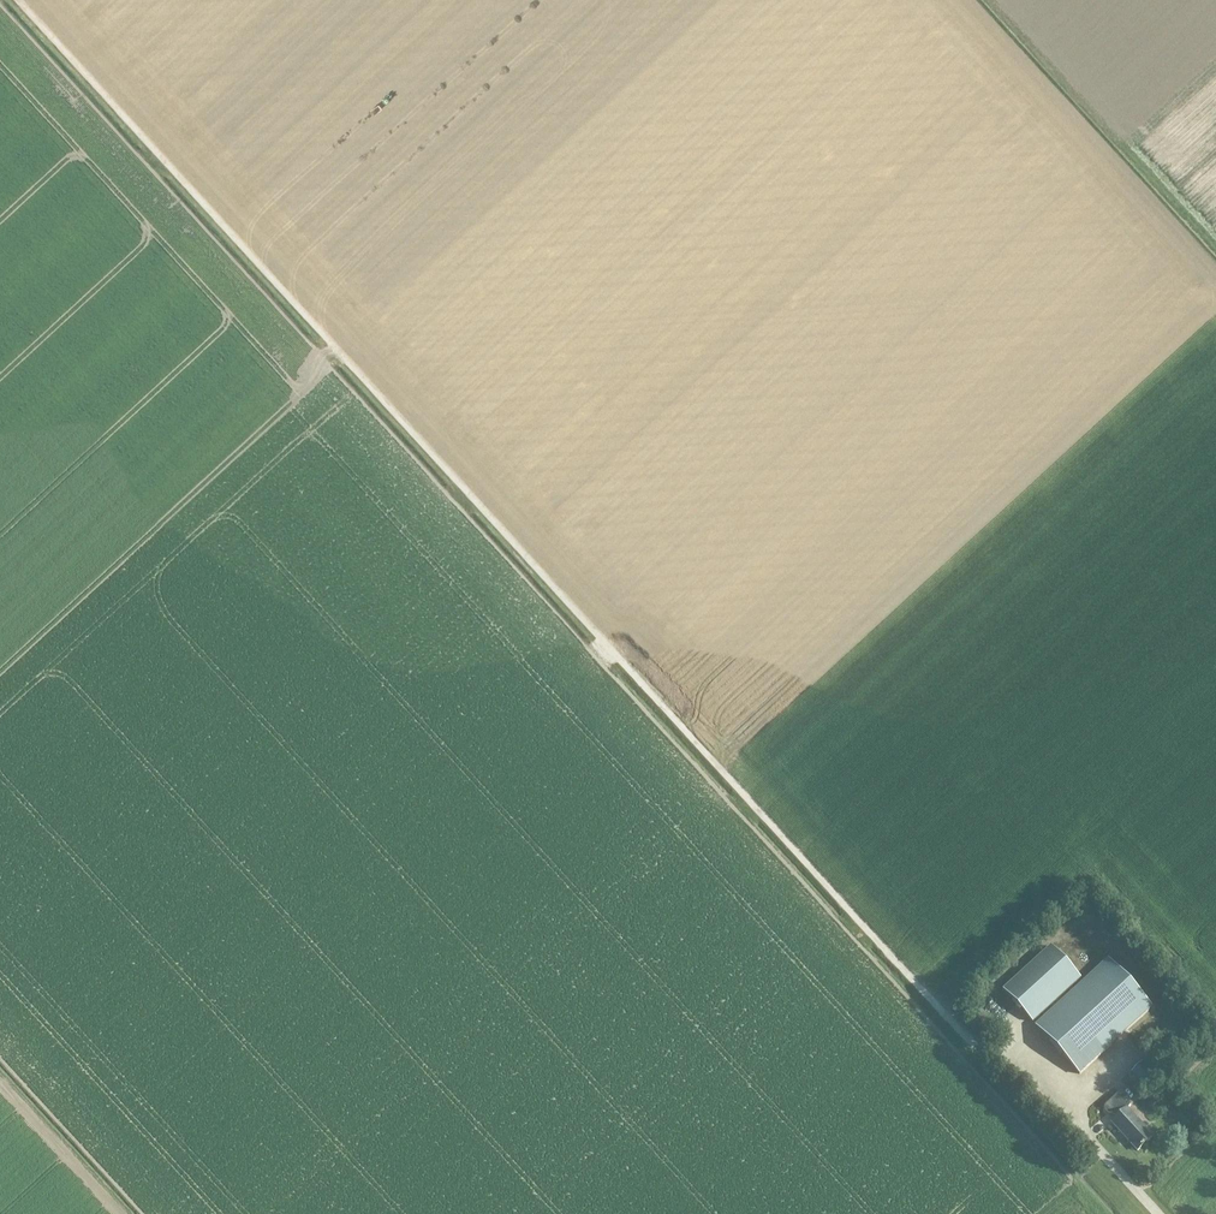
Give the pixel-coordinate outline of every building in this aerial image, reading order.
[(1016,1005),(1032,1023),(1081,979),(1065,961),(1051,947),(1003,991),(1016,1005)] [(1107,960),(1035,1026),(1078,1073),(1150,1008),(1107,960)] [(990,1006),(984,1011),(994,1023),(1001,1017),(990,1006)] [(1131,1072),(1144,1087),(1156,1076),(1143,1062),(1131,1072)] [(1112,1111),(1117,1116),(1110,1122),(1136,1151),(1141,1147),(1143,1145),(1152,1136),(1126,1108),(1130,1105),(1125,1100),(1112,1111)]
